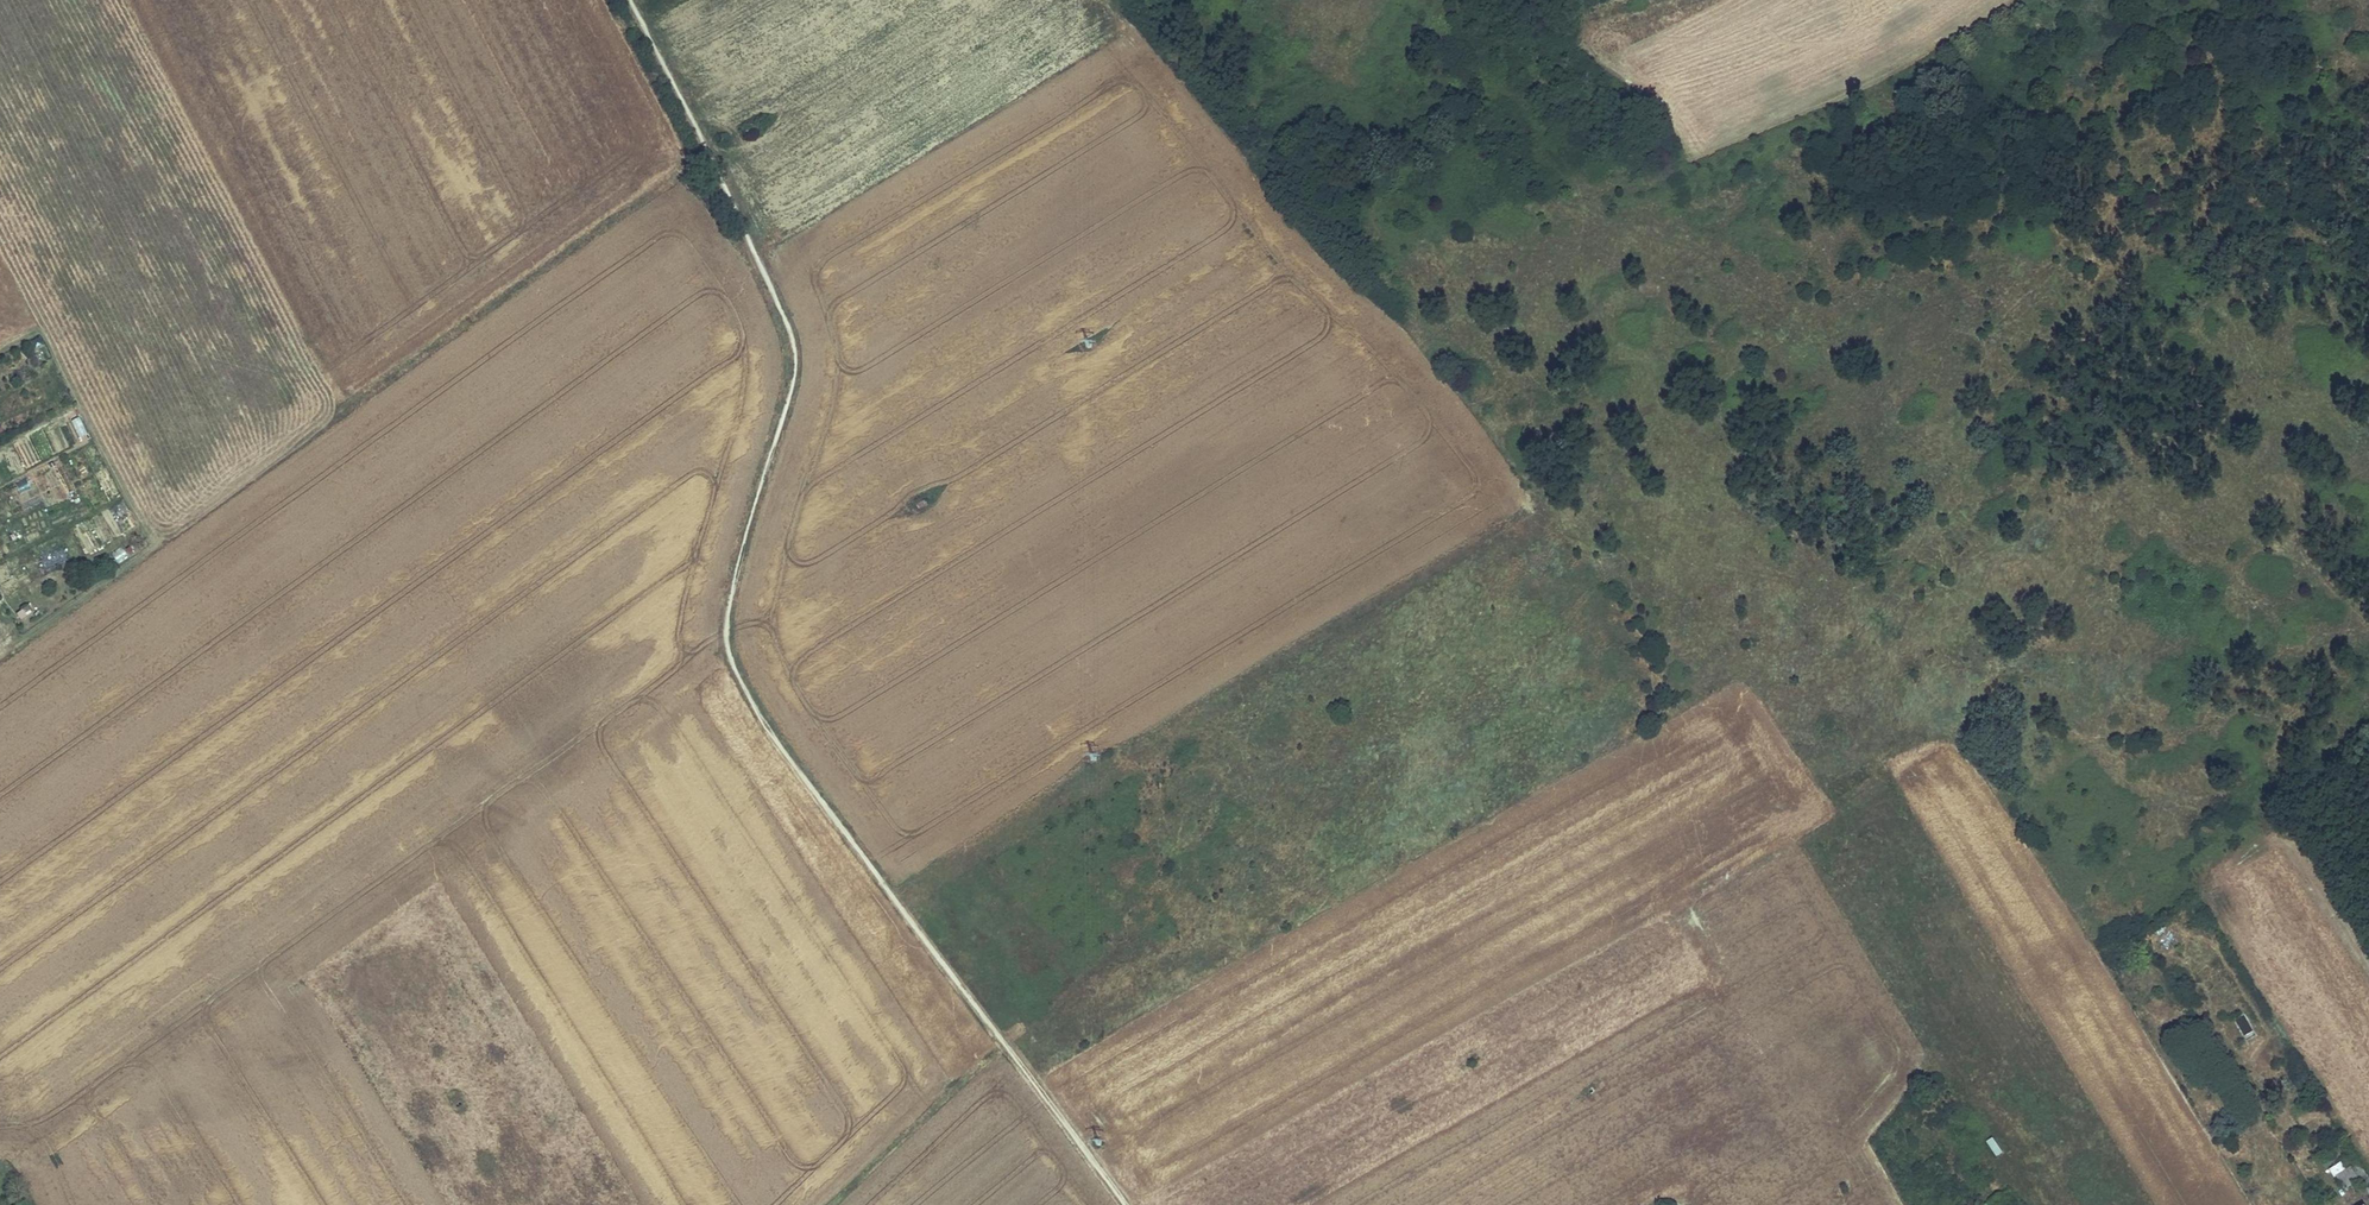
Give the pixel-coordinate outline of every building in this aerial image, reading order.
[(746,132),(748,136),(756,132),(754,127),(746,132)] [(0,490),(0,523),(45,505),(47,510),(69,501),(55,467),(0,490)] [(67,546),(72,557),(81,554),(77,542),(67,546)] [(21,619),(33,612),(30,606),(17,612),(21,619)] [(1987,1143),(1995,1157),(2003,1153),(1994,1138),(1987,1143)] [(2368,1188),(2368,1178),(2359,1162),(2336,1176),(2344,1189),(2360,1180),(2366,1190),(2368,1188)]
